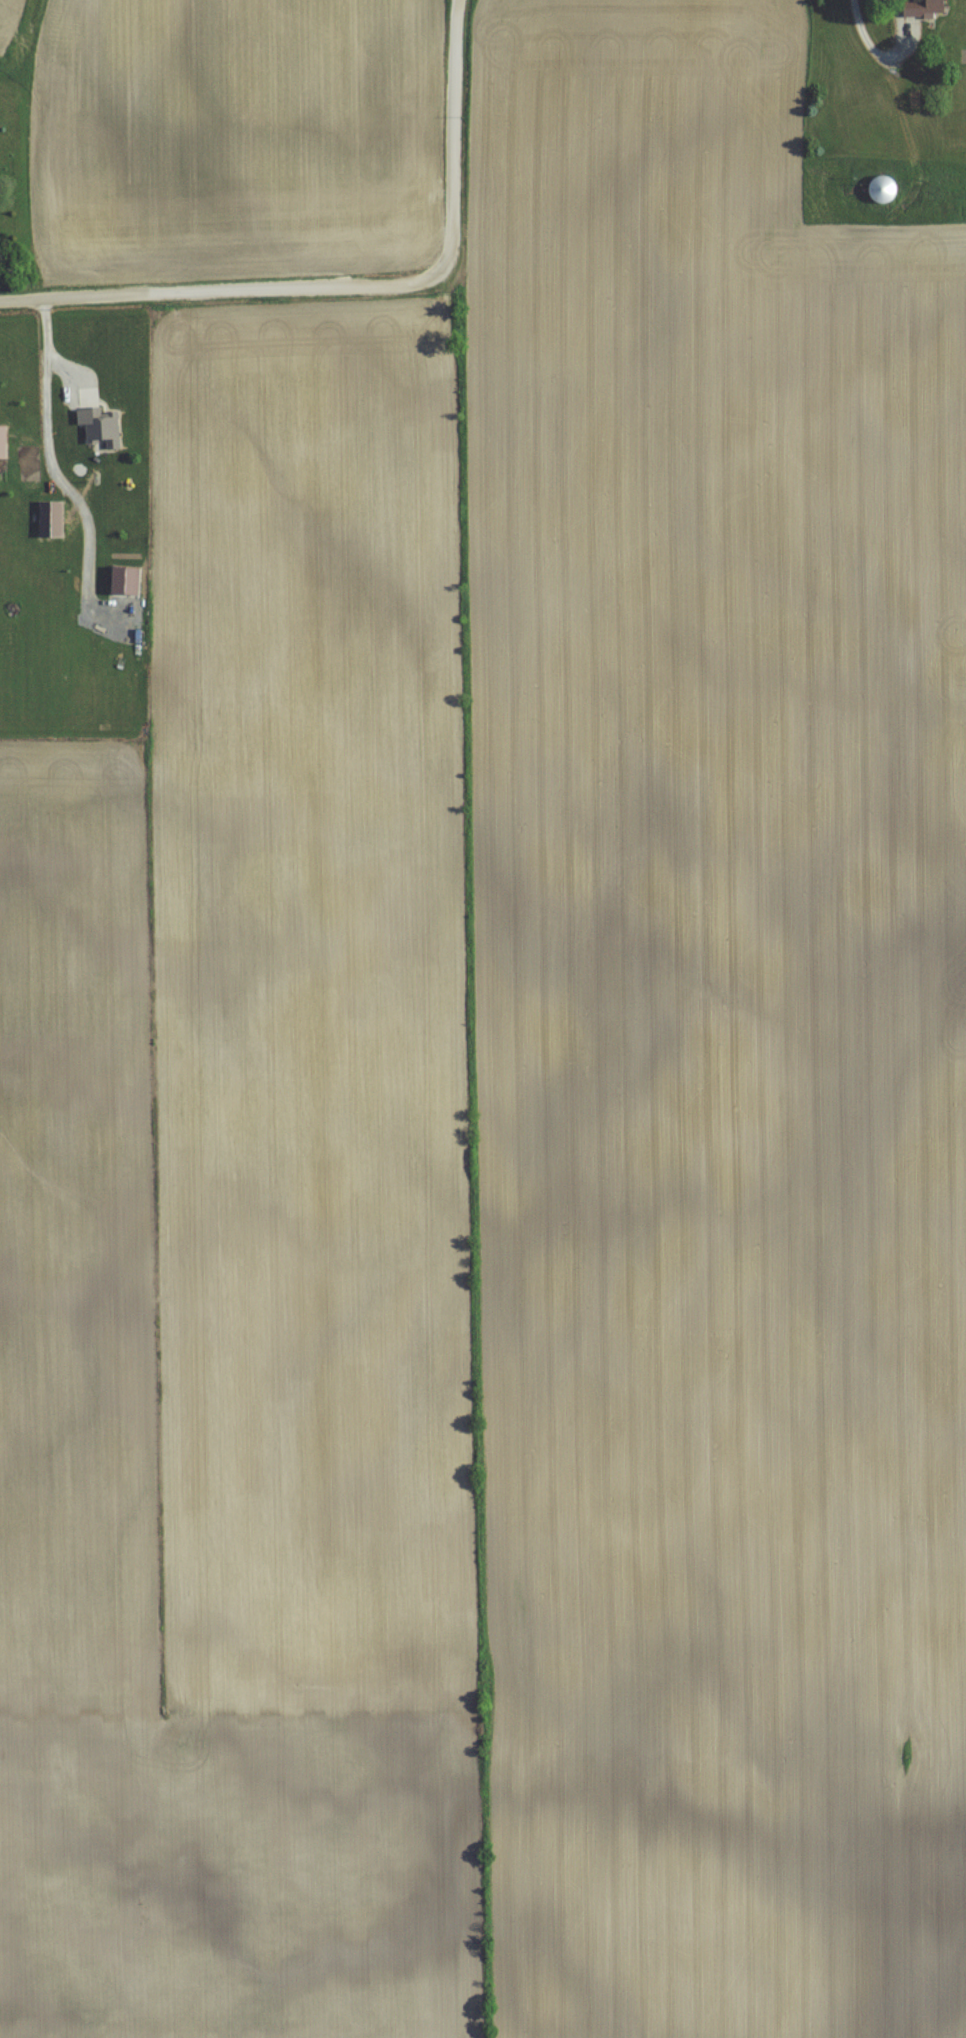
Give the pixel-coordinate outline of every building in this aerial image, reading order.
[(940,15),(940,0),(899,0),(899,15),(940,15)] [(876,172),(861,188),(877,203),(892,187),(876,172)] [(34,536),(58,536),(58,501),(34,501),(34,536)]
